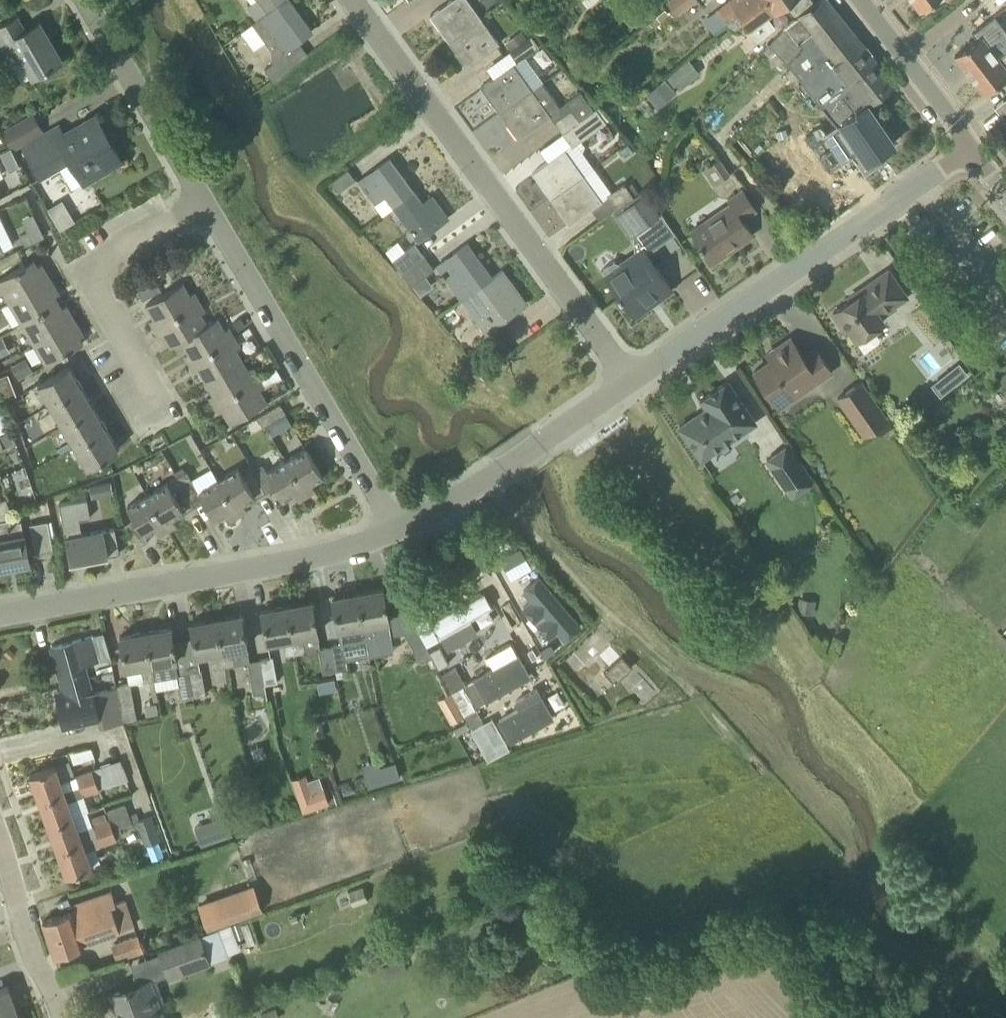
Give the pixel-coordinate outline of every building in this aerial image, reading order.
[(268,12),(285,0),(256,0),(247,6),(257,20),(253,23),(268,12)] [(313,31),(290,0),(285,0),(268,12),(253,23),(272,49),(277,46),(282,53),(313,31)] [(482,17),(469,0),(451,0),(431,15),(449,41),(482,17)] [(668,1),(679,15),(699,0),(669,0),(668,1)] [(730,25),(741,16),(741,17),(763,0),(730,0),(704,19),(716,35),(730,25)] [(741,17),(741,16),(730,25),(733,30),(745,21),(751,30),(777,11),(785,5),(796,19),(815,2),(813,0),(763,0),(741,17)] [(894,84),(895,83),(878,61),(829,0),(817,0),(815,2),(796,19),(788,25),(770,45),(788,62),(837,124),(868,103),(869,104),(894,84)] [(921,10),(934,1),(935,0),(913,0),(921,10)] [(26,30),(18,16),(0,27),(0,41),(6,52),(14,47),(33,78),(63,60),(53,44),(52,45),(46,36),(48,36),(40,22),(26,30)] [(999,58),(987,42),(1003,29),(994,16),(973,32),(977,38),(955,55),(970,74),(982,64),(985,68),(999,58)] [(467,67),(500,43),(482,17),(449,41),(467,67)] [(522,30),(504,43),(510,51),(528,38),(522,30)] [(518,61),(540,46),(532,35),(510,51),(518,61)] [(999,58),(985,68),(982,64),(970,74),(985,93),(1005,76),(1005,52),(999,58)] [(273,79),(290,67),(282,57),(265,69),(273,79)] [(681,89),(701,73),(690,59),(669,76),(681,89)] [(500,112),(533,89),(514,63),(482,86),(500,112)] [(667,100),(678,91),(666,77),(656,86),(667,100)] [(519,138),(551,115),(550,113),(560,106),(543,82),(533,89),(500,112),(519,138)] [(573,108),(555,121),(563,132),(594,110),(581,91),(568,101),(573,108)] [(896,143),(869,104),(868,103),(837,124),(838,125),(841,123),(859,150),(852,154),(865,174),(887,159),(882,152),(896,143)] [(573,146),(607,122),(597,108),(595,110),(563,132),(573,146)] [(40,179),(59,167),(72,188),(84,181),(122,160),(111,142),(107,145),(92,118),(59,138),(53,128),(45,133),(30,142),(21,147),(40,179)] [(18,122),(2,132),(13,152),(21,147),(30,142),(18,122)] [(0,153),(0,154),(4,162),(15,157),(11,148),(0,153)] [(551,198),(584,175),(566,149),(533,172),(551,198)] [(394,206),(414,191),(390,158),(360,180),(377,203),(375,204),(383,214),(394,206)] [(721,181),(731,174),(720,158),(710,165),(721,181)] [(339,191),(356,179),(349,168),(332,181),(339,191)] [(570,224),(603,201),(584,175),(551,198),(570,224)] [(617,208),(639,193),(633,183),(628,186),(625,183),(607,194),(617,208)] [(737,246),(753,235),(743,219),(756,210),(743,190),(728,199),(731,203),(692,230),(700,242),(699,243),(702,248),(704,247),(714,262),(714,261),(713,259),(736,244),(737,246)] [(423,203),(414,191),(394,206),(419,240),(449,218),(433,196),(423,203)] [(641,229),(661,215),(646,194),(626,208),(641,229)] [(23,219),(28,229),(39,224),(34,214),(23,219)] [(402,272),(425,255),(415,242),(393,259),(402,272)] [(463,299),(493,277),(468,243),(438,265),(463,299)] [(673,289),(644,248),(621,264),(607,274),(603,269),(602,269),(619,294),(618,295),(621,299),(623,298),(632,312),(654,296),(657,300),(673,289)] [(412,285),(435,269),(425,255),(402,272),(412,285)] [(34,259),(0,279),(0,287),(9,303),(50,278),(42,263),(37,266),(34,259)] [(497,325),(527,303),(503,270),(493,277),(463,299),(475,317),(485,309),(497,325)] [(875,328),(884,322),(880,315),(907,297),(889,270),(857,292),(859,295),(834,312),(846,330),(849,328),(857,340),(864,350),(879,340),(880,335),(875,328)] [(153,274),(135,284),(143,299),(161,288),(153,274)] [(21,323),(58,301),(55,295),(59,293),(50,278),(9,303),(21,323)] [(190,295),(183,283),(146,304),(155,318),(150,321),(155,329),(200,301),(194,292),(190,295)] [(62,307),(58,301),(21,323),(34,344),(75,319),(66,304),(62,307)] [(207,324),(201,313),(205,311),(200,301),(155,329),(159,336),(163,333),(171,347),(218,318),(207,324)] [(225,330),(218,318),(171,347),(182,341),(189,354),(185,356),(189,364),(235,336),(229,327),(225,330)] [(46,365),(83,343),(80,337),(84,334),(75,319),(34,344),(46,365)] [(496,346),(504,340),(496,328),(478,341),(486,353),(496,346)] [(206,382),(242,360),(236,348),(240,346),(235,336),(189,364),(194,371),(198,368),(206,382)] [(11,352),(3,337),(0,338),(0,358),(11,352)] [(807,391),(833,373),(816,348),(804,356),(791,337),(774,349),(778,355),(755,371),(776,401),(802,384),(807,391)] [(504,357),(512,351),(504,340),(496,346),(504,357)] [(11,366),(19,378),(33,370),(26,357),(11,366)] [(249,371),(242,360),(206,382),(214,395),(209,397),(214,405),(259,378),(254,369),(249,371)] [(114,440),(69,365),(38,384),(50,404),(88,467),(119,449),(114,440)] [(3,400),(17,395),(8,374),(0,377),(0,392),(1,394),(3,400)] [(231,423),(267,402),(260,390),(265,387),(259,378),(214,405),(218,412),(222,410),(231,423)] [(729,440),(756,422),(728,381),(701,399),(708,408),(680,427),(699,454),(726,436),(729,440)] [(864,436),(888,419),(861,381),(837,398),(864,436)] [(264,427),(286,413),(280,403),(258,417),(264,427)] [(791,496),(813,480),(788,445),(766,461),(791,496)] [(307,495),(316,490),(312,482),(323,475),(307,448),(287,460),(307,495)] [(307,495),(287,460),(267,471),(262,464),(253,470),(266,493),(276,487),(283,499),(294,492),(299,500),(307,495)] [(243,475),(239,468),(219,480),(240,515),(248,509),(244,502),(255,495),(256,498),(266,493),(253,470),(243,475)] [(240,515),(219,480),(199,491),(187,471),(186,472),(178,477),(196,507),(205,502),(215,519),(226,512),(231,520),(240,515)] [(185,513),(196,507),(178,477),(156,489),(148,494),(169,529),(177,524),(173,517),(184,510),(185,513)] [(87,486),(90,496),(110,491),(108,481),(87,486)] [(160,535),(169,529),(148,494),(128,507),(135,519),(125,524),(139,547),(149,541),(144,534),(155,527),(160,535)] [(11,511),(6,498),(0,500),(0,515),(11,511)] [(83,534),(80,520),(91,518),(87,498),(60,503),(70,561),(86,558),(121,553),(120,551),(119,552),(115,528),(104,530),(83,534)] [(10,519),(11,518),(11,511),(0,515),(0,568),(30,562),(25,533),(24,533),(13,535),(10,519)] [(36,552),(53,548),(48,520),(30,524),(36,552)] [(540,577),(524,590),(533,600),(524,607),(550,637),(558,630),(565,639),(581,625),(540,577)] [(393,650),(388,620),(389,620),(388,610),(384,588),(358,593),(367,640),(369,655),(393,650)] [(341,644),(331,646),(336,671),(348,668),(344,644),(367,640),(358,593),(332,597),(341,644)] [(446,650),(478,632),(469,618),(490,606),(482,593),(431,621),(446,650)] [(801,598),(799,611),(814,613),(816,601),(801,598)] [(320,648),(318,633),(318,632),(313,601),(287,606),(296,653),(306,651),(319,650),(323,673),(336,671),(331,646),(320,648)] [(296,653),(287,606),(262,610),(267,642),(282,639),(285,655),(296,653)] [(404,607),(388,610),(389,620),(397,618),(416,654),(428,648),(422,637),(416,626),(405,607),(404,607)] [(251,660),(248,645),(242,614),(216,619),(225,666),(235,664),(235,663),(248,661),(254,694),(266,692),(265,683),(260,659),(251,660)] [(225,666),(216,619),(191,624),(196,655),(212,652),(215,668),(225,666)] [(171,627),(145,632),(154,679),(177,675),(182,699),(194,697),(189,672),(180,673),(171,627)] [(111,656),(104,632),(52,647),(63,686),(88,678),(83,658),(97,654),(99,660),(111,656)] [(131,683),(154,679),(145,632),(120,637),(125,668),(128,683),(118,685),(118,687),(116,688),(122,722),(125,721),(125,722),(137,719),(131,683)] [(493,669),(475,679),(476,680),(465,686),(477,707),(487,701),(488,703),(533,678),(520,654),(519,655),(512,643),(486,657),(493,669)] [(440,645),(429,651),(433,657),(439,668),(450,662),(440,645)] [(428,648),(416,654),(422,663),(433,657),(429,651),(428,648)] [(265,683),(277,681),(273,656),(260,659),(265,683)] [(605,672),(616,683),(633,667),(622,656),(605,672)] [(449,690),(462,683),(454,667),(441,674),(449,690)] [(194,697),(206,694),(202,669),(189,672),(194,697)] [(639,700),(651,692),(642,677),(629,685),(639,700)] [(92,693),(88,678),(63,686),(64,690),(57,693),(66,724),(98,716),(100,727),(122,722),(116,688),(94,693),(94,692),(92,693)] [(519,709),(498,721),(511,743),(555,719),(543,696),(542,696),(538,689),(515,702),(519,709)] [(439,699),(452,722),(464,715),(452,692),(439,699)] [(466,717),(472,727),(483,721),(478,710),(466,717)] [(501,753),(484,723),(471,730),(488,760),(501,753)] [(69,752),(71,761),(90,756),(88,747),(69,752)] [(39,800),(125,769),(121,759),(77,775),(77,776),(61,781),(56,765),(30,774),(39,800)] [(374,759),(358,764),(367,788),(383,782),(374,759)] [(84,795),(129,779),(125,769),(39,800),(48,825),(74,815),(68,800),(84,795)] [(376,797),(378,808),(348,812),(352,839),(393,833),(387,795),(376,797)] [(57,850),(83,840),(79,830),(74,815),(48,825),(57,850)] [(217,818),(224,838),(234,834),(227,815),(217,818)] [(159,840),(150,816),(144,818),(136,821),(144,845),(159,840)] [(98,835),(114,829),(110,819),(94,825),(98,835)] [(117,838),(114,829),(98,835),(102,845),(117,840),(117,838)] [(92,866),(87,851),(83,840),(57,850),(66,875),(92,866)] [(208,930),(264,910),(254,883),(198,903),(208,930)] [(43,921),(55,955),(117,934),(116,931),(135,924),(127,901),(116,905),(112,892),(72,905),(74,910),(43,921)] [(201,934),(159,949),(170,979),(211,964),(201,934)] [(119,960),(144,951),(139,935),(113,944),(119,960)] [(152,979),(112,993),(121,1017),(166,1017),(152,979)] [(17,1010),(8,986),(0,988),(0,1016),(17,1010)] [(17,1010),(0,1016),(0,1017),(20,1017),(17,1010)]
